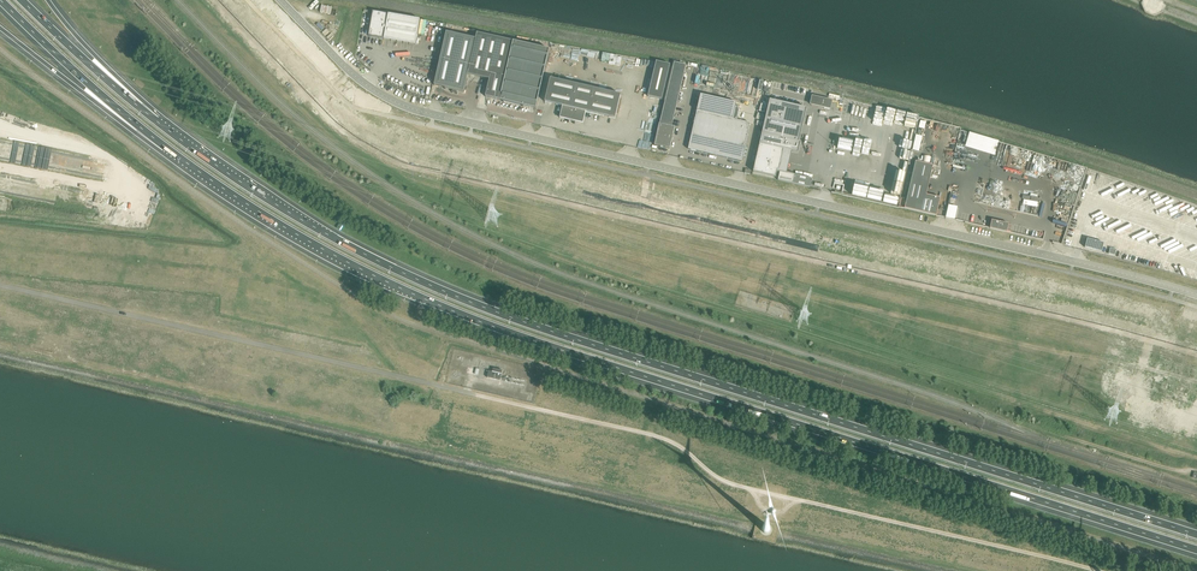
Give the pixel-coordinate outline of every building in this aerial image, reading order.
[(311,10),(319,2),(316,0),(309,8),(311,10)] [(416,45),(420,20),(373,12),(369,36),(416,45)] [(446,32),(434,86),(452,90),(452,93),(457,94),(458,91),(464,92),(468,75),(489,80),(485,97),(486,97),(503,101),(524,106),(536,108),(549,50),(477,33),(475,39),(446,32)] [(656,62),(647,97),(662,100),(670,65),(656,62)] [(672,127),(686,65),(674,62),(660,124),(672,127)] [(615,119),(621,95),(550,79),(545,102),(562,106),(560,118),(583,123),(586,112),(615,119)] [(811,105),(829,109),(830,101),(831,101),(831,100),(813,96),(811,105)] [(697,111),(688,149),(741,162),(750,124),(733,120),(732,120),(697,112),(697,111)] [(675,127),(672,127),(659,124),(654,145),(670,149),(675,127)] [(995,155),(999,141),(969,132),(965,147),(995,155)] [(920,151),(922,136),(915,135),(913,150),(920,151)] [(753,172),(775,177),(777,170),(779,170),(783,150),(759,144),(753,172)] [(915,162),(905,208),(936,216),(940,198),(924,195),(931,166),(915,162)] [(780,171),(778,181),(810,188),(812,179),(780,171)] [(937,215),(955,219),(958,206),(949,204),(948,210),(946,210),(948,202),(941,200),(939,209),(938,209),(937,215)] [(990,228),(990,229),(1007,232),(1007,231),(1008,228),(1011,229),(1012,225),(1008,225),(1008,224),(992,220),(990,227),(990,228)] [(1087,239),(1085,247),(1101,252),(1104,243),(1087,239)] [(489,371),(487,378),(500,381),(502,371),(493,369),(492,372),(489,371)]
